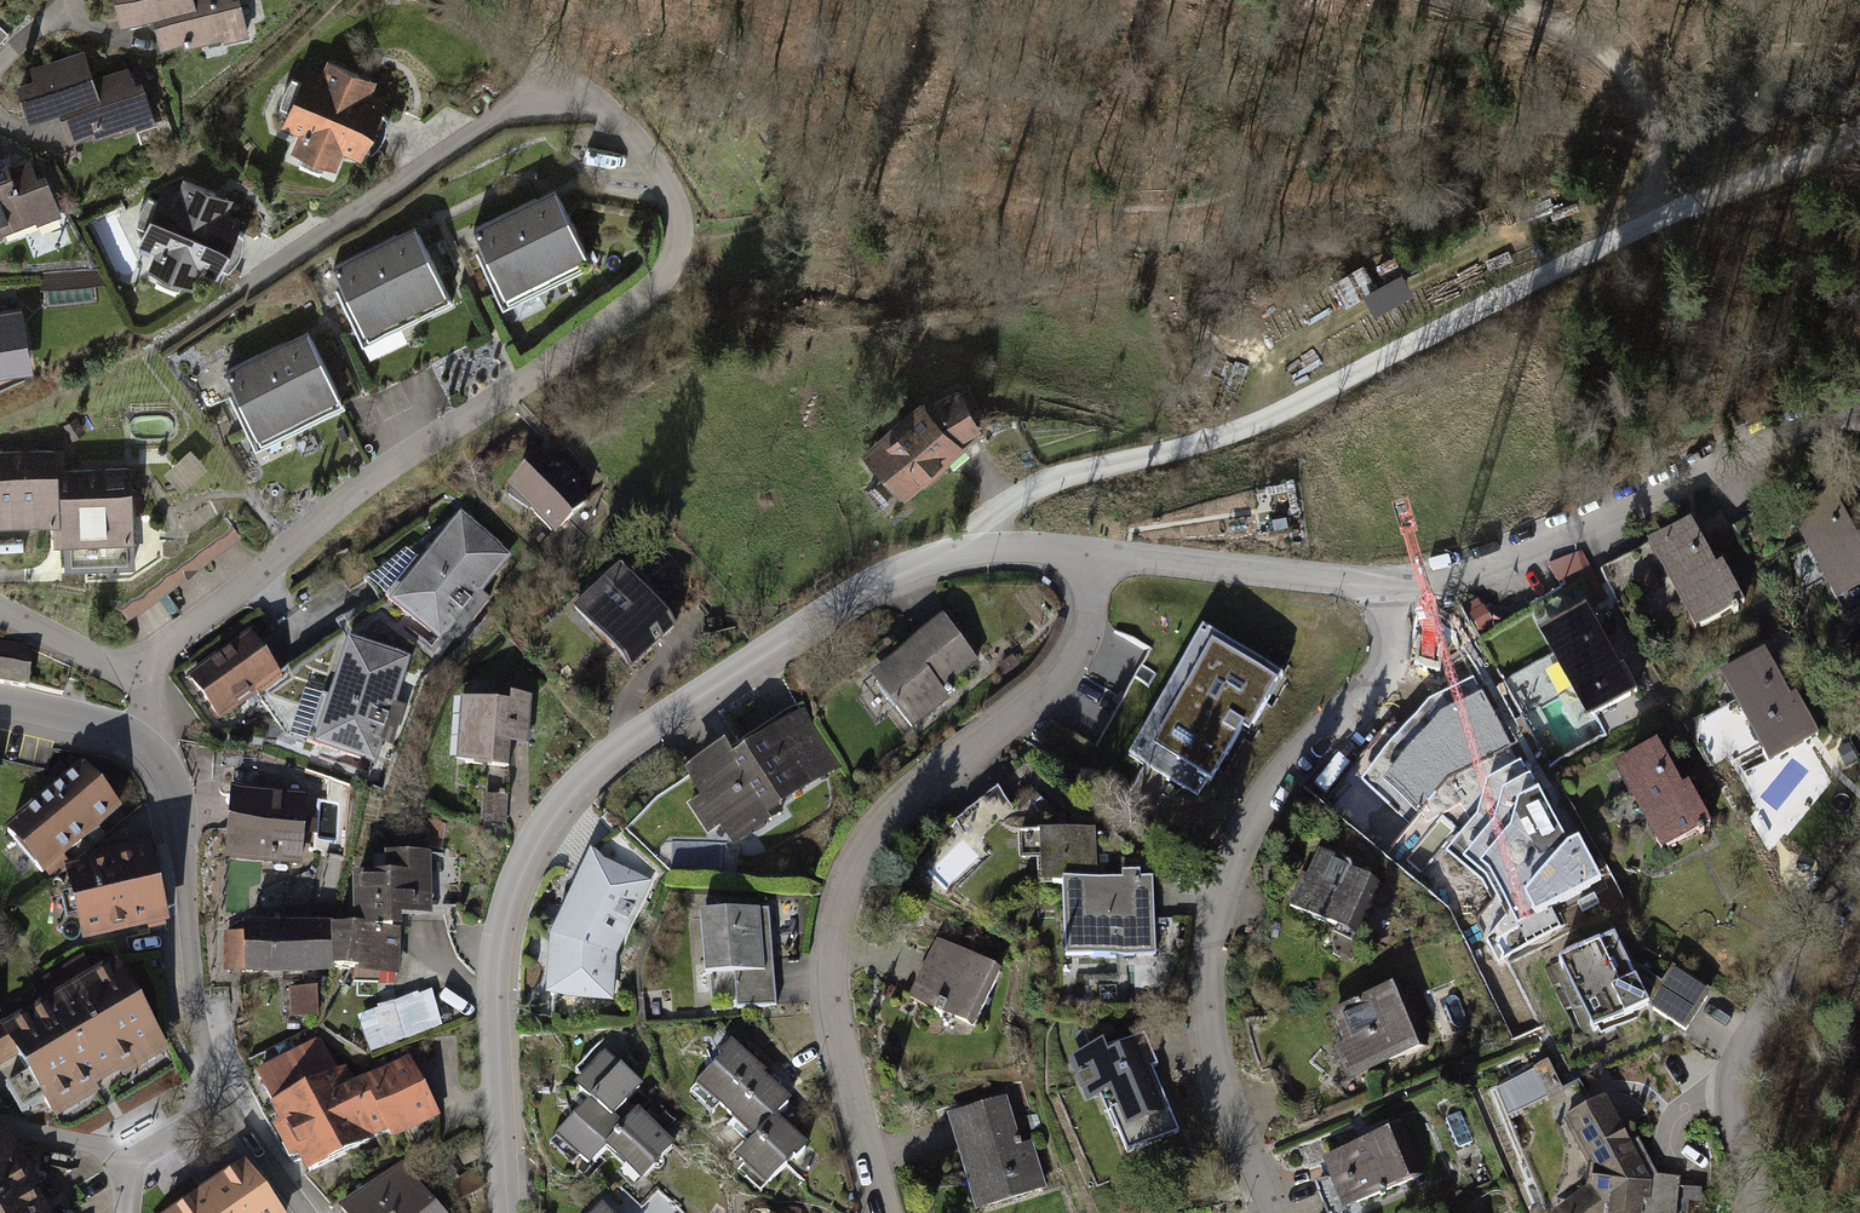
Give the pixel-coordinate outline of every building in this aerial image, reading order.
[(125,23),(150,17),(158,52),(241,33),(234,0),(120,0),(125,23)] [(86,55),(13,75),(26,120),(60,111),(70,146),(149,124),(136,76),(95,87),(86,55)] [(370,92),(321,73),(313,95),(298,89),(279,140),(294,146),(287,163),(330,179),(336,165),(359,174),(380,119),(362,112),(370,92)] [(57,220),(36,165),(0,178),(0,240),(57,220)] [(230,208),(179,186),(172,202),(159,196),(136,253),(154,260),(146,279),(187,296),(193,280),(213,288),(237,231),(223,225),(230,208)] [(561,191),(479,231),(511,296),(593,257),(561,191)] [(420,231),(343,270),(374,332),(451,293),(420,231)] [(0,313),(0,376),(28,375),(26,312),(0,313)] [(313,328),(229,369),(262,437),(347,396),(313,328)] [(924,398),(866,456),(902,501),(967,455),(959,442),(980,432),(957,386),(927,406),(924,398)] [(0,449),(0,521),(54,518),(56,541),(132,538),(128,466),(58,469),(57,446),(0,449)] [(540,458),(507,490),(554,536),(586,504),(540,458)] [(1799,533),(1840,605),(1859,593),(1859,536),(1843,507),(1799,533)] [(459,519),(391,600),(442,642),(509,560),(459,519)] [(1692,522),(1647,548),(1694,631),(1740,606),(1692,522)] [(573,609),(627,668),(655,642),(672,626),(618,568),(573,609)] [(1602,602),(1543,633),(1588,716),(1646,685),(1602,602)] [(975,666),(944,623),(875,672),(915,729),(955,701),(946,687),(975,666)] [(250,634),(188,677),(218,721),(280,677),(250,634)] [(1286,682),(1202,635),(1131,761),(1198,798),(1214,769),(1223,774),(1244,736),(1252,741),(1286,682)] [(410,664),(343,642),(309,747),(377,769),(410,664)] [(0,646),(0,683),(25,686),(30,650),(0,646)] [(1770,651),(1721,677),(1767,762),(1815,736),(1800,707),(1770,651)] [(1475,674),(1430,696),(1362,778),(1411,824),(1386,852),(1418,880),(1445,847),(1481,878),(1493,899),(1482,912),(1491,928),(1489,937),(1501,961),(1561,925),(1549,899),(1596,873),(1580,835),(1568,839),(1475,674)] [(534,701),(462,696),(457,763),(509,766),(511,742),(531,743),(534,701)] [(727,747),(683,776),(698,797),(689,807),(708,835),(720,827),(733,847),(780,816),(777,811),(843,767),(801,704),(730,751),(727,747)] [(1662,747),(1614,773),(1658,855),(1706,829),(1662,747)] [(119,814),(82,768),(4,830),(42,876),(119,814)] [(308,797),(232,789),(225,861),(301,868),(308,797)] [(1038,890),(1064,890),(1095,889),(1094,832),(1037,834),(1038,890)] [(147,852),(67,870),(85,946),(165,928),(147,852)] [(1357,873),(1316,853),(1291,906),(1352,935),(1377,882),(1357,873)] [(282,928),(243,930),(243,934),(225,935),(225,975),(244,974),(244,981),(282,980),(332,978),(332,974),(353,977),(353,986),(374,985),(394,985),(394,976),(398,976),(398,933),(401,932),(401,920),(431,919),(430,857),(386,860),(385,879),(352,881),(352,932),(335,931),(335,925),(312,926),(311,911),(282,912),(282,928)] [(646,891),(590,862),(547,948),(545,1003),(610,1008),(615,964),(646,891)] [(1149,888),(1095,889),(1064,890),(1066,960),(1150,958),(1149,888)] [(767,913),(687,921),(696,1011),(710,1009),(711,1015),(777,1008),(767,913)] [(1615,934),(1551,965),(1585,1037),(1647,1006),(1685,1033),(1711,994),(1674,971),(1663,985),(1630,966),(1615,934)] [(996,976),(936,948),(910,1006),(970,1034),(996,976)] [(0,1027),(0,1068),(18,1057),(27,1073),(5,1085),(22,1114),(44,1101),(48,1109),(103,1077),(162,1042),(117,966),(97,978),(84,956),(33,987),(45,1008),(7,1030),(4,1024),(0,1027)] [(1390,988),(1324,1016),(1350,1077),(1407,1053),(1416,1049),(1390,988)] [(315,989),(287,991),(289,1020),(317,1018),(315,989)] [(431,993),(357,1020),(369,1054),(444,1028),(431,993)] [(1139,1040),(1062,1073),(1079,1111),(1100,1102),(1127,1163),(1182,1139),(1139,1040)] [(321,1041),(256,1076),(258,1078),(247,1083),(273,1133),(290,1167),(296,1163),(298,1168),(306,1182),(387,1138),(391,1146),(441,1119),(425,1086),(411,1058),(355,1088),(345,1069),(336,1073),(321,1041)] [(762,1079),(765,1075),(731,1045),(718,1060),(723,1064),(697,1093),(754,1143),(735,1164),(766,1191),(806,1146),(776,1120),(790,1104),(762,1079)] [(646,1088),(606,1055),(575,1090),(592,1105),(559,1144),(588,1170),(604,1151),(646,1187),(677,1150),(655,1131),(628,1108),(646,1088)] [(1564,1116),(1590,1164),(1586,1183),(1555,1207),(1559,1212),(1677,1212),(1681,1174),(1658,1173),(1639,1137),(1632,1141),(1606,1092),(1564,1116)] [(945,1118),(972,1212),(992,1212),(1046,1198),(1031,1145),(1017,1149),(1004,1102),(945,1118)] [(1407,1126),(1323,1159),(1341,1206),(1425,1172),(1407,1126)] [(35,1205),(14,1168),(0,1143),(0,1212),(40,1212),(35,1205)] [(398,1165),(383,1177),(375,1185),(339,1212),(443,1212),(398,1165)] [(246,1173),(186,1212),(273,1212),(246,1173)] [(600,1204),(591,1212),(610,1212),(600,1204)]
